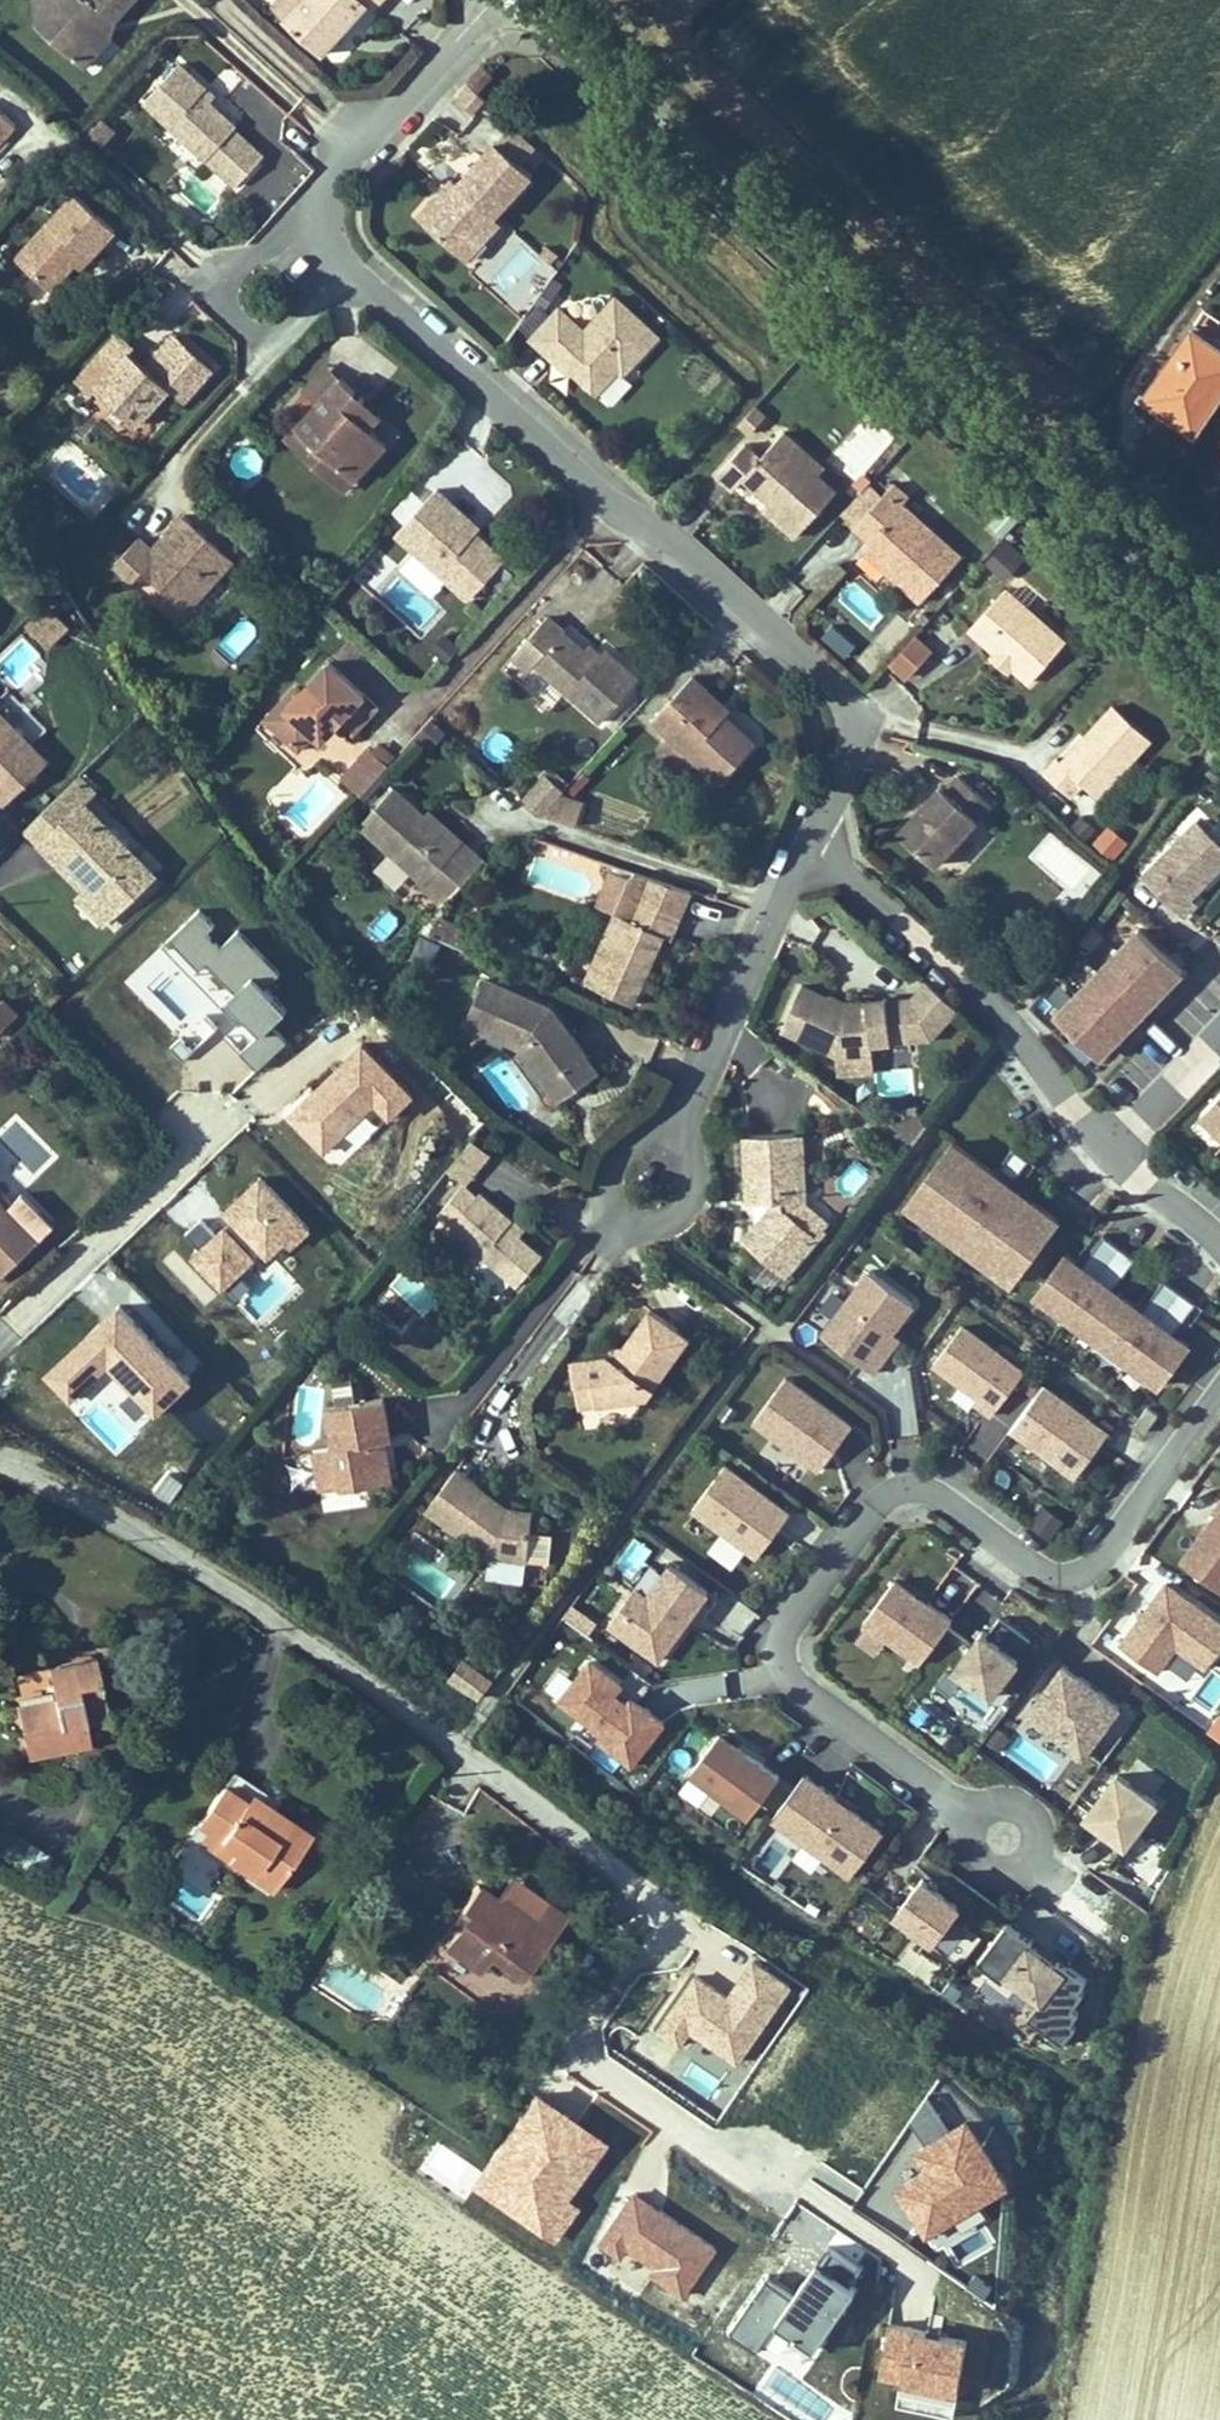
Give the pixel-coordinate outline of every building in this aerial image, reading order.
[(102,45),(104,24),(126,0),(33,0),(26,7),(42,21),(54,32),(42,45),(76,74),(102,45)] [(299,0),(276,0),(262,14),(274,26),(299,0)] [(274,26),(311,61),(344,27),(363,7),(369,14),(382,0),(299,0),(274,26)] [(30,34),(42,45),(54,32),(42,21),(30,34)] [(173,71),(137,109),(230,194),(247,176),(257,165),(228,137),(230,134),(204,111),(196,103),(201,97),(173,71)] [(471,97),(487,82),(478,72),(462,87),(471,97)] [(458,119),(474,102),(460,89),(444,107),(458,119)] [(210,104),(201,97),(196,103),(204,111),(210,104)] [(460,136),(478,151),(504,121),(486,105),(460,136)] [(529,155),(505,132),(488,152),(512,174),(529,155)] [(512,174),(488,152),(449,194),(444,189),(425,210),(410,227),(445,259),(465,238),(471,244),(486,227),(525,185),(512,174)] [(115,239),(67,194),(6,259),(49,300),(75,272),(82,264),(87,269),(100,256),(115,239)] [(471,244),(465,238),(445,259),(458,271),(492,233),(486,227),(471,244)] [(513,227),(477,261),(516,302),(552,269),(513,227)] [(80,277),(87,269),(82,264),(75,272),(80,277)] [(672,371),(606,309),(574,343),(549,319),(521,349),(561,387),(564,384),(605,422),(627,399),(632,404),(640,395),(645,400),(672,371)] [(104,374),(129,347),(134,342),(120,329),(89,361),(104,374)] [(151,367),(170,347),(163,340),(144,361),(151,367)] [(171,410),(202,377),(170,347),(151,367),(144,361),(129,347),(104,374),(89,361),(79,372),(93,385),(83,396),(123,433),(157,397),(171,410)] [(1147,408),(1173,427),(1166,438),(1190,455),(1219,412),(1219,372),(1189,350),(1147,408)] [(303,409),(328,382),(319,374),(294,400),(303,409)] [(343,397),(328,382),(303,409),(282,430),(338,485),(371,450),(357,436),(330,410),(343,397)] [(645,400),(640,395),(632,404),(637,409),(645,400)] [(370,423),(343,397),(330,410),(357,436),(370,423)] [(632,404),(627,399),(605,422),(610,427),(632,404)] [(1173,427),(1147,408),(1139,419),(1166,438),(1173,427)] [(735,445),(752,426),(743,418),(726,436),(735,445)] [(338,485),(282,430),(271,441),(327,496),(338,485)] [(782,545),(823,500),(804,483),(811,476),(771,439),(747,464),(732,450),(704,481),(720,496),(731,484),(757,509),(764,515),(757,522),(782,545)] [(423,499),(381,543),(453,610),(490,570),(461,543),(433,517),(438,513),(423,499)] [(1001,501),(986,531),(1004,540),(1019,510),(1001,501)] [(757,522),(764,515),(757,509),(750,515),(757,522)] [(823,554),(851,522),(838,511),(809,542),(823,554)] [(890,629),(930,584),(871,531),(877,524),(862,511),(851,522),(823,554),(837,567),(846,574),(838,583),(850,594),(890,629)] [(465,539),(438,513),(433,517),(461,543),(465,539)] [(221,566),(172,522),(140,558),(126,545),(102,572),(121,589),(130,579),(174,619),(221,566)] [(1006,578),(1025,551),(1003,536),(985,563),(1006,578)] [(838,583),(846,574),(837,567),(830,575),(838,583)] [(1050,653),(991,599),(954,640),(982,664),(996,677),(1014,693),(1050,653)] [(47,601),(25,621),(48,646),(70,625),(47,601)] [(833,622),(821,634),(844,656),(855,644),(833,622)] [(534,624),(499,663),(515,677),(519,672),(584,732),(625,688),(592,658),(587,663),(582,668),(572,659),(553,642),(534,624)] [(907,681),(934,645),(914,630),(887,666),(907,681)] [(572,659),(582,668),(587,663),(576,654),(572,659)] [(992,682),(996,677),(982,664),(977,669),(992,682)] [(339,740),(363,713),(348,700),(313,667),(285,698),(279,693),(248,726),(255,733),(283,759),(311,728),(318,734),(325,727),(339,740)] [(690,700),(676,686),(635,731),(703,793),(738,754),(708,726),(685,706),(690,700)] [(713,720),(690,700),(685,706),(708,726),(713,720)] [(50,761),(0,706),(0,807),(50,761)] [(1121,743),(1085,710),(1034,766),(1030,761),(1017,776),(1044,800),(1056,787),(1070,799),(1121,743)] [(345,804),(373,772),(356,756),(327,787),(345,804)] [(525,823),(543,804),(548,799),(532,784),(509,808),(525,823)] [(913,883),(972,817),(940,788),(926,804),(922,809),(917,804),(901,823),(876,851),(913,883)] [(33,857),(41,865),(51,857),(98,909),(135,875),(54,789),(12,834),(33,857)] [(408,823),(377,795),(343,832),(408,891),(405,894),(423,912),(466,867),(445,848),(431,835),(427,840),(408,823)] [(558,834),(566,811),(543,804),(525,823),(558,834)] [(431,835),(412,818),(408,823),(427,840),(431,835)] [(1116,861),(1132,840),(1105,820),(1090,841),(1116,861)] [(1164,901),(1206,857),(1171,824),(1116,881),(1157,921),(1170,907),(1164,901)] [(51,857),(41,865),(67,893),(60,900),(82,924),(98,909),(51,857)] [(561,991),(611,1014),(634,962),(642,945),(649,948),(671,900),(594,874),(580,916),(593,921),(561,991)] [(198,909),(124,978),(191,1049),(216,1025),(257,1069),(289,1039),(271,1020),(288,1004),(266,981),(280,968),(238,924),(224,937),(198,909)] [(454,939),(461,925),(439,914),(432,928),(454,939)] [(1157,979),(1159,976),(1116,935),(1033,1022),(1076,1063),(1078,1060),(1092,1046),(1106,1032),(1129,1007),(1143,993),(1157,979)] [(1148,998),(1163,984),(1157,979),(1143,993),(1148,998)] [(528,1016),(461,986),(441,1030),(496,1054),(499,1048),(502,1049),(531,1089),(563,1065),(528,1016)] [(872,1053),(868,1010),(847,1012),(848,1018),(825,1021),(807,1011),(782,999),(762,1042),(817,1067),(853,1064),(852,1054),(872,1053)] [(1112,1037),(1135,1013),(1129,1007),(1106,1032),(1112,1037)] [(0,1012),(0,1029),(8,1020),(0,1012)] [(363,1038),(284,1112),(324,1154),(376,1106),(388,1119),(415,1094),(363,1038)] [(1084,1066),(1098,1051),(1092,1046),(1078,1060),(1084,1066)] [(499,1048),(496,1054),(535,1108),(562,1089),(574,1080),(563,1065),(531,1089),(502,1049),(499,1048)] [(1219,1137),(1219,1092),(1212,1084),(1174,1123),(1205,1152),(1219,1137)] [(882,1153),(900,1128),(895,1125),(861,1130),(858,1135),(882,1153)] [(469,1184),(489,1147),(466,1135),(446,1172),(469,1184)] [(1205,1152),(1219,1166),(1219,1137),(1205,1152)] [(717,1247),(759,1283),(790,1246),(762,1222),(756,1218),(755,1206),(773,1205),(771,1142),(718,1144),(718,1182),(719,1209),(740,1209),(742,1217),(717,1247)] [(990,1199),(974,1221),(965,1215),(963,1216),(950,1206),(967,1182),(926,1152),(886,1207),(991,1284),(1031,1230),(990,1199)] [(989,1187),(1002,1169),(987,1158),(973,1176),(989,1187)] [(261,1169),(219,1207),(228,1217),(189,1253),(225,1293),(267,1256),(272,1262),(312,1225),(261,1169)] [(420,1238),(489,1292),(514,1259),(489,1240),(477,1231),(482,1224),(449,1199),(446,1203),(432,1192),(408,1223),(423,1234),(420,1238)] [(762,1222),(773,1205),(755,1206),(756,1218),(762,1222)] [(991,1284),(886,1207),(879,1217),(983,1294),(991,1284)] [(42,1240),(9,1209),(0,1218),(0,1284),(42,1240)] [(494,1233),(482,1224),(477,1231),(489,1240),(494,1233)] [(1142,1293),(1120,1324),(1086,1299),(1109,1268),(1077,1245),(1055,1275),(1040,1264),(1008,1306),(1138,1399),(1167,1358),(1152,1346),(1174,1316),(1142,1293)] [(869,1342),(891,1314),(847,1280),(798,1344),(849,1383),(861,1367),(854,1361),(869,1342)] [(136,1427),(192,1376),(120,1298),(40,1371),(70,1403),(94,1381),(136,1427)] [(590,1369),(583,1364),(546,1371),(550,1394),(567,1391),(571,1414),(621,1405),(664,1347),(626,1319),(621,1325),(590,1369)] [(1000,1385),(938,1337),(909,1375),(954,1410),(950,1414),(967,1427),(1000,1385)] [(861,1367),(876,1347),(869,1342),(854,1361),(861,1367)] [(824,1443),(760,1394),(726,1437),(791,1486),(824,1443)] [(1049,1491),(1084,1446),(1018,1396),(985,1442),(1049,1491)] [(363,1450),(358,1408),(301,1416),(312,1498),(363,1491),(357,1450),(363,1450)] [(1125,1445),(1138,1427),(1127,1420),(1114,1438),(1125,1445)] [(972,1480),(982,1465),(958,1450),(949,1466),(972,1480)] [(727,1572),(760,1529),(697,1480),(663,1523),(727,1572)] [(510,1531),(483,1527),(476,1522),(480,1516),(452,1494),(435,1481),(404,1520),(465,1568),(504,1573),(510,1531)] [(803,1550),(825,1530),(800,1503),(778,1524),(803,1550)] [(1219,1581),(1219,1518),(1204,1507),(1193,1525),(1195,1526),(1158,1578),(1201,1608),(1219,1581)] [(483,1527),(510,1531),(511,1524),(486,1520),(480,1516),(476,1522),(483,1527)] [(417,1541),(398,1576),(445,1601),(464,1567),(417,1541)] [(628,1680),(663,1631),(673,1637),(687,1617),(641,1583),(617,1617),(610,1612),(598,1630),(591,1625),(578,1644),(628,1680)] [(895,1678),(926,1636),(870,1595),(839,1637),(844,1641),(862,1654),(895,1678)] [(598,1630),(610,1612),(604,1607),(591,1625),(598,1630)] [(966,1711),(1006,1659),(975,1635),(962,1651),(957,1647),(930,1684),(966,1711)] [(21,1749),(68,1741),(65,1717),(83,1714),(96,1712),(87,1653),(44,1660),(51,1692),(13,1698),(21,1749)] [(447,1687),(483,1699),(492,1671),(457,1660),(447,1687)] [(601,1786),(634,1743),(601,1718),(595,1727),(581,1717),(591,1704),(560,1680),(529,1722),(573,1755),(568,1762),(601,1786)] [(1057,1773),(1094,1725),(1038,1682),(1001,1731),(1057,1773)] [(1118,1728),(1128,1714),(1114,1704),(1104,1718),(1118,1728)] [(83,1714),(65,1717),(68,1741),(87,1738),(83,1714)] [(972,1769),(982,1756),(968,1746),(958,1759),(972,1769)] [(746,1798),(689,1753),(657,1794),(715,1840),(746,1798)] [(234,1836),(225,1851),(272,1883),(313,1822),(284,1802),(229,1765),(198,1811),(210,1820),(234,1836)] [(1107,1860),(1140,1817),(1101,1787),(1068,1830),(1107,1860)] [(849,1855),(773,1797),(741,1842),(816,1897),(849,1855)] [(234,1836),(210,1820),(200,1835),(225,1851),(234,1836)] [(160,1898),(198,1920),(223,1877),(185,1855),(160,1898)] [(466,1900),(473,1905),(487,1916),(475,1932),(461,1921),(447,1939),(485,1968),(498,1951),(532,1976),(575,1915),(556,1901),(547,1913),(526,1898),(519,1907),(504,1896),(482,1879),(466,1900)] [(526,1898),(511,1886),(504,1896),(519,1907),(526,1898)] [(898,1966),(926,1930),(890,1902),(862,1938),(898,1966)] [(487,1916),(473,1905),(461,1921),(475,1932),(487,1916)] [(958,1964),(981,1931),(954,1912),(931,1945),(958,1964)] [(1055,2010),(1062,2001),(1034,1981),(1030,1986),(1004,1967),(1008,1962),(982,1944),(952,1985),(977,2003),(981,1999),(992,2007),(996,2002),(1005,2010),(1002,2015),(1014,2024),(1002,2041),(1037,2067),(1051,2048),(1046,2045),(1054,2034),(1047,2029),(1059,2013),(1055,2010)]
